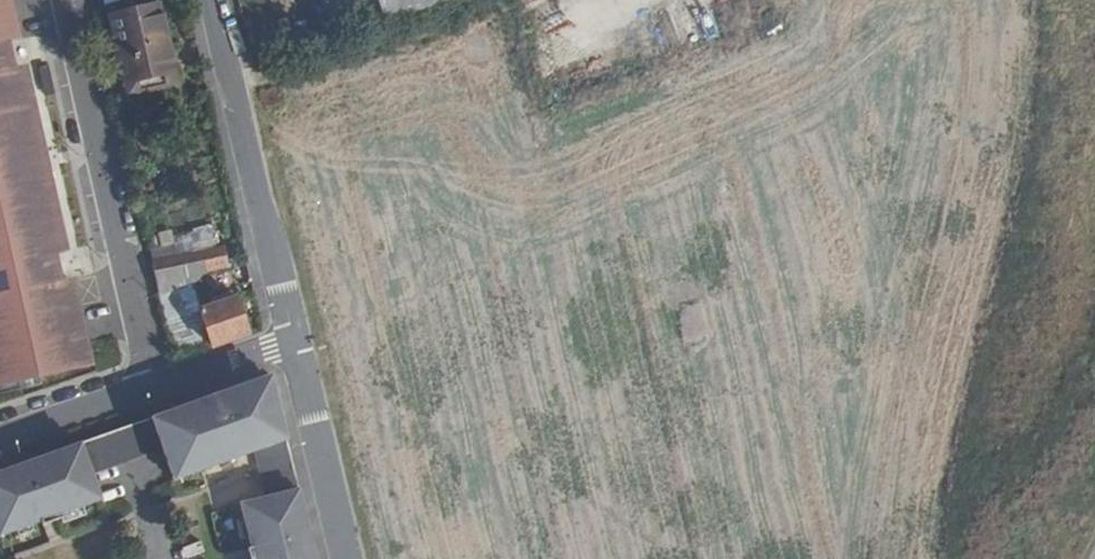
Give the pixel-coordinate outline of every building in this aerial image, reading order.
[(11,4),(5,5),(4,0),(0,0),(0,50),(5,48),(12,47),(15,46),(13,37),(18,36),(11,4)] [(389,21),(447,0),(381,0),(389,21)] [(174,74),(158,8),(110,19),(126,85),(174,74)] [(25,384),(50,379),(70,375),(85,372),(79,342),(85,341),(78,312),(73,313),(67,284),(51,287),(46,261),(60,258),(49,208),(55,206),(49,177),(43,178),(32,128),(38,127),(31,97),(26,98),(23,90),(19,73),(12,74),(5,75),(0,51),(0,390),(25,384)] [(195,286),(209,272),(227,268),(222,248),(150,264),(156,295),(195,286)] [(248,335),(236,299),(196,312),(209,349),(248,335)] [(59,509),(62,515),(105,500),(98,479),(167,454),(178,480),(255,454),(268,498),(243,503),(254,548),(260,547),(262,558),(317,558),(274,377),(0,474),(0,531),(2,537),(46,521),(43,513),(59,509)]
